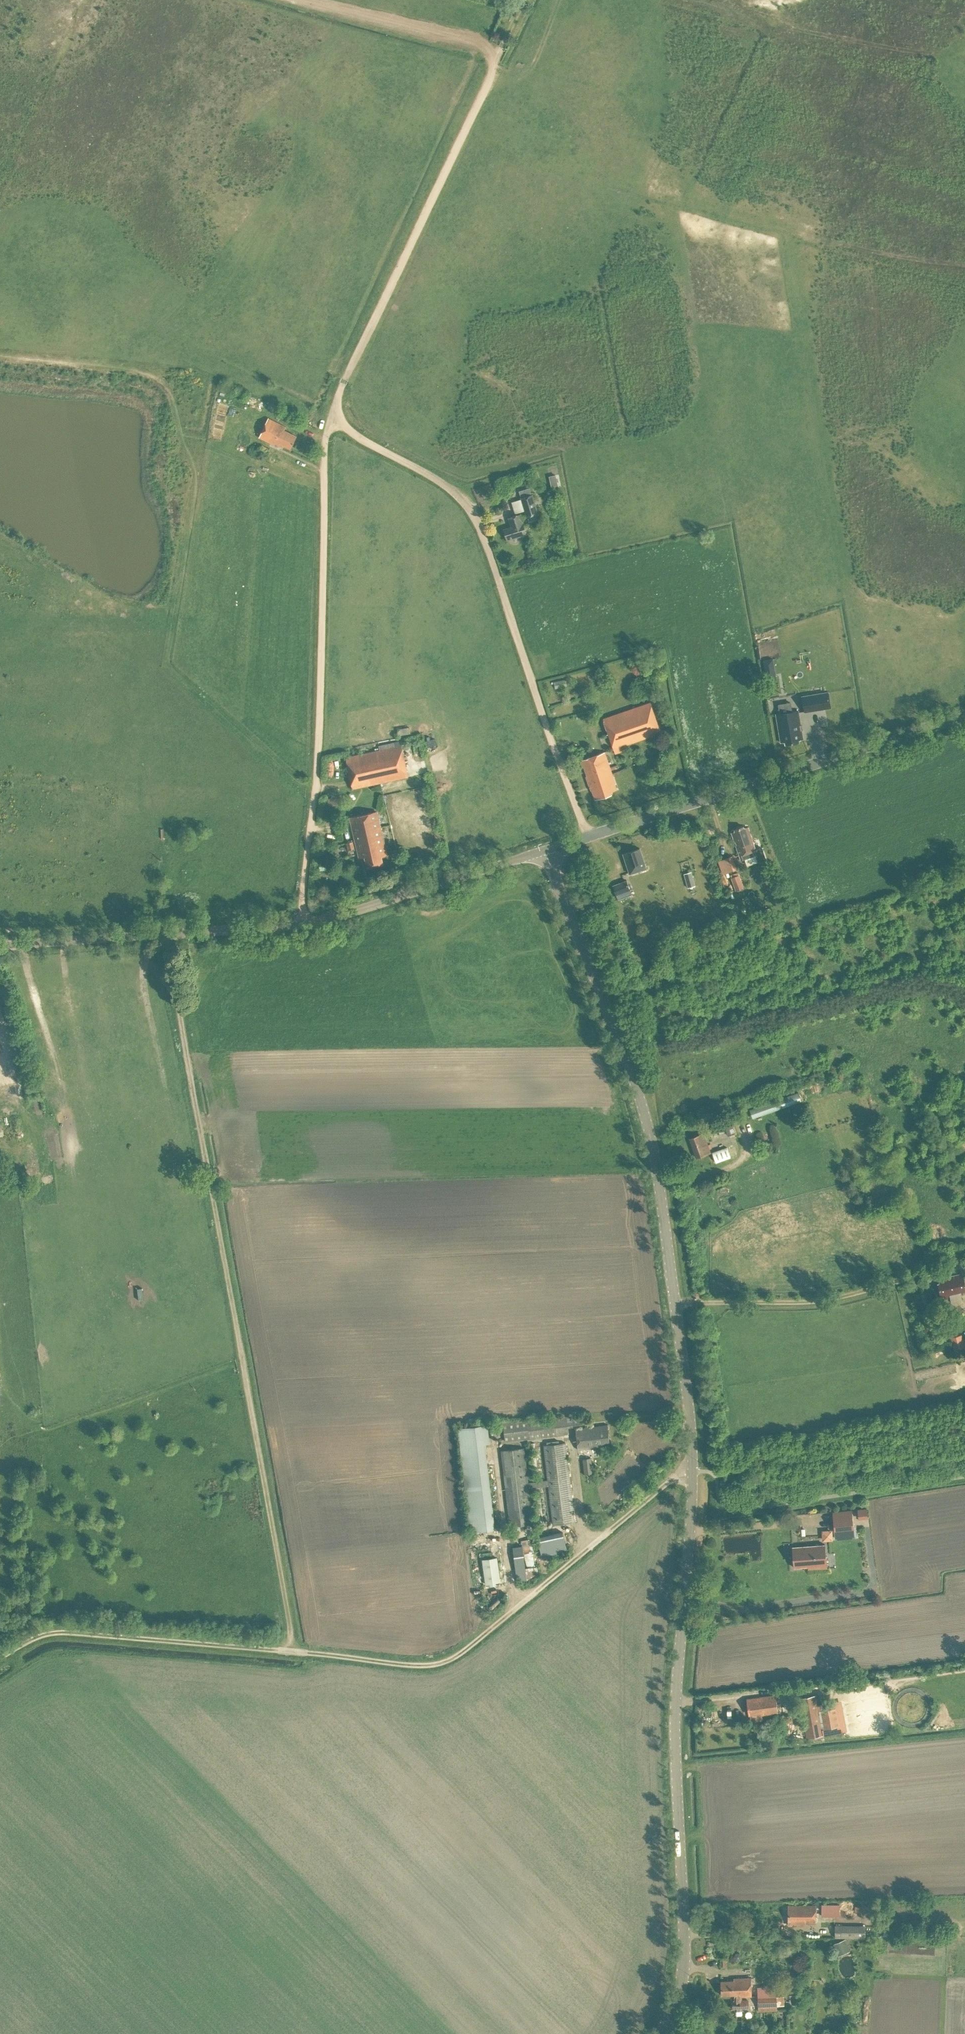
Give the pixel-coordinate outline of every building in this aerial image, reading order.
[(297,436),(284,430),(286,427),(269,418),(259,437),(274,444),(274,443),(282,447),(283,445),(290,449),(297,436)] [(559,474),(552,476),(554,487),(561,485),(559,474)] [(521,498),(527,517),(538,513),(532,495),(521,498)] [(511,527),(504,529),(507,541),(526,534),(523,522),(522,522),(520,514),(509,518),(511,527)] [(773,664),(764,665),(765,673),(774,672),(773,664)] [(828,692),(802,696),(805,712),(831,708),(828,692)] [(603,719),(615,754),(623,751),(621,746),(661,732),(650,702),(603,719)] [(777,715),(781,742),(788,740),(789,743),(797,742),(797,740),(802,739),(798,711),(777,715)] [(346,757),(353,789),(408,777),(402,745),(346,757)] [(605,752),(580,760),(589,787),(590,786),(592,790),(595,799),(612,794),(611,791),(616,789),(614,784),(616,783),(605,752)] [(377,812),(350,818),(356,844),(358,844),(359,849),(361,848),(363,856),(365,856),(368,867),(383,863),(381,855),(387,854),(377,812)] [(739,855),(745,853),(747,858),(756,855),(754,850),(755,850),(752,840),(751,840),(749,836),(750,836),(747,827),(744,828),(743,827),(735,829),(736,831),(732,832),(739,855)] [(640,848),(623,853),(630,874),(646,868),(640,848)] [(737,869),(732,856),(725,858),(730,872),(737,869)] [(689,888),(697,885),(693,872),(685,874),(689,888)] [(736,891),(744,888),(738,872),(730,875),(736,891)] [(632,895),(627,880),(613,885),(619,900),(632,895)] [(597,906),(591,909),(593,915),(599,913),(597,906)] [(796,1095),(753,1109),(756,1118),(799,1103),(796,1095)] [(734,1134),(731,1123),(725,1125),(728,1136),(734,1134)] [(722,1125),(713,1129),(716,1135),(725,1132),(722,1125)] [(704,1134),(690,1139),(697,1157),(711,1152),(704,1134)] [(728,1148),(720,1151),(723,1159),(731,1157),(728,1148)] [(964,1282),(963,1274),(951,1276),(952,1278),(947,1280),(946,1277),(939,1279),(940,1283),(938,1284),(942,1299),(951,1297),(952,1303),(955,1305),(963,1303),(961,1295),(964,1294),(964,1282)] [(963,1338),(962,1334),(951,1336),(954,1352),(964,1349),(964,1337),(963,1338)] [(503,1424),(506,1441),(569,1434),(568,1424),(573,1423),(572,1416),(503,1424)] [(458,1427),(470,1531),(495,1528),(485,1443),(490,1443),(487,1424),(458,1427)] [(607,1424),(595,1426),(576,1428),(578,1449),(610,1445),(608,1431),(607,1424)] [(524,1447),(501,1450),(510,1526),(533,1523),(529,1487),(549,1485),(553,1524),(575,1522),(566,1442),(544,1445),(548,1480),(528,1483),(524,1447)] [(591,1458),(583,1459),(585,1474),(593,1473),(591,1458)] [(853,1528),(852,1510),(833,1512),(835,1529),(853,1528)] [(564,1533),(535,1540),(537,1550),(539,1558),(563,1553),(561,1545),(566,1544),(564,1533)] [(531,1538),(521,1540),(522,1544),(525,1568),(536,1566),(531,1538)] [(825,1544),(792,1547),(794,1567),(809,1566),(809,1569),(827,1568),(825,1544)] [(482,1559),(486,1584),(500,1581),(497,1557),(482,1559)] [(776,1695),(759,1697),(760,1699),(748,1700),(750,1714),(762,1713),(762,1714),(778,1712),(776,1695)] [(800,1698),(807,1738),(823,1735),(816,1695),(800,1698)] [(836,1707),(821,1710),(824,1728),(839,1726),(836,1707)] [(821,1916),(839,1916),(840,1904),(821,1904),(821,1916)] [(789,1906),(789,1925),(803,1925),(803,1923),(815,1923),(816,1906),(789,1906)] [(865,1925),(835,1925),(835,1937),(865,1937),(865,1925)] [(849,1938),(835,1943),(839,1955),(853,1950),(849,1938)] [(735,2000),(733,2000),(733,2008),(748,2007),(748,2000),(741,2000),(741,1996),(752,1995),(751,1977),(734,1978),(734,1980),(721,1981),(721,1994),(735,1994),(735,2000)] [(776,1986),(758,1987),(758,2011),(777,2010),(777,2005),(784,2005),(783,1996),(777,1996),(776,1986)]
